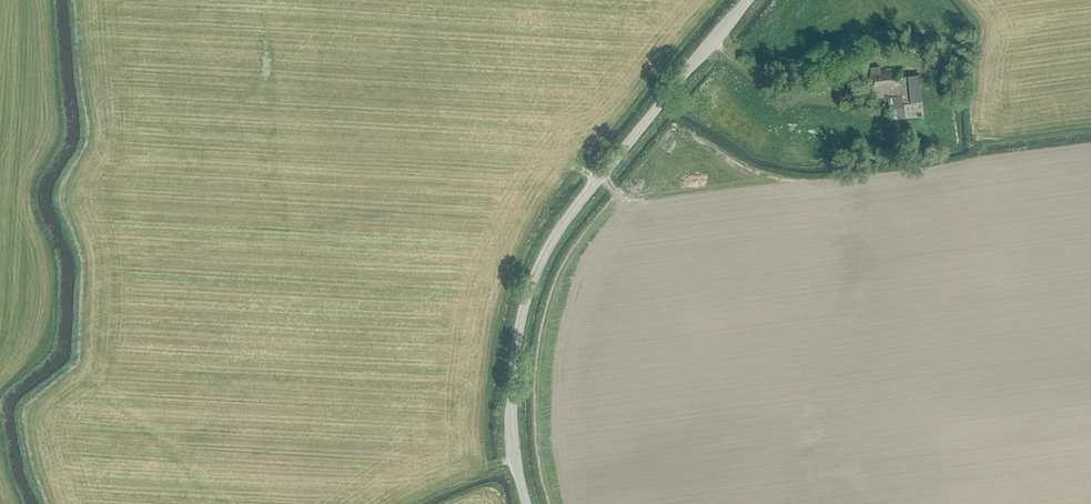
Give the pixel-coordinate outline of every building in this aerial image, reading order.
[(888,99),(889,110),(889,111),(891,111),(892,120),(906,119),(924,117),(919,76),(901,78),(900,70),(880,72),(879,68),(870,69),(874,99),(903,96),(903,97),(888,99)]
